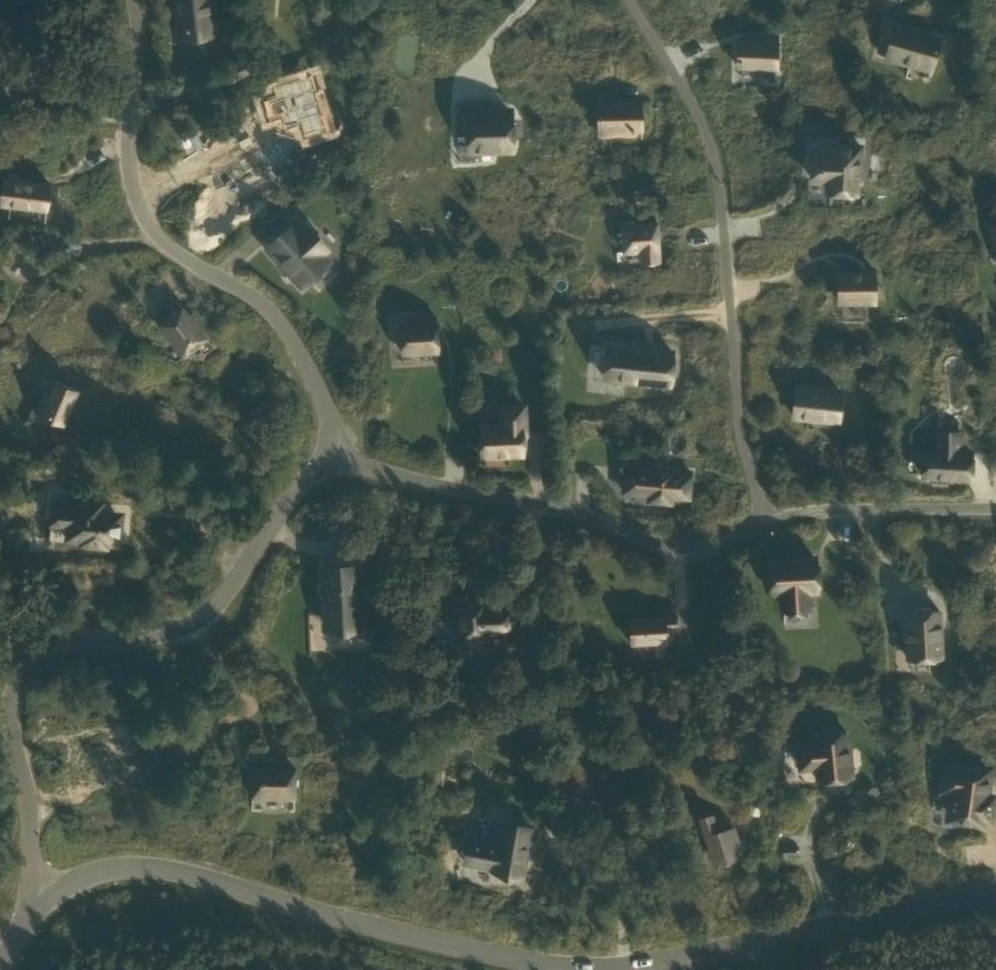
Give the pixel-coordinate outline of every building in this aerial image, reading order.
[(180,29),(211,26),(209,0),(178,0),(180,29)] [(940,37),(895,25),(895,27),(888,25),(880,53),(887,55),(886,57),(931,69),(940,37)] [(777,67),(778,35),(767,34),(766,42),(739,40),(737,66),(777,67)] [(278,98),(268,101),(272,115),(282,112),(286,125),(300,121),(305,136),(324,130),(320,115),(323,114),(318,100),(316,100),(312,89),(316,88),(312,74),(274,85),(278,98)] [(621,128),(642,127),(641,100),(611,102),(610,93),(597,93),(599,131),(607,131),(621,128)] [(493,102),(467,103),(468,142),(468,151),(491,150),(513,150),(512,113),(500,113),(500,109),(493,109),(493,102)] [(826,145),(826,152),(813,152),(812,179),(828,180),(828,192),(855,193),(856,181),(860,181),(861,146),(826,145)] [(47,209),(50,183),(4,178),(1,203),(47,209)] [(294,223),(268,247),(303,286),(329,262),(322,253),(328,248),(308,226),(302,231),(294,223)] [(642,263),(659,262),(658,250),(657,224),(623,226),(625,252),(642,251),(642,263)] [(839,301),(875,301),(874,270),(865,270),(865,274),(838,275),(839,301)] [(183,357),(207,338),(200,329),(198,330),(188,318),(190,317),(182,306),(158,325),(183,357)] [(402,352),(438,349),(435,316),(421,317),(421,323),(400,324),(402,352)] [(669,383),(672,352),(606,346),(603,377),(669,383)] [(77,389),(57,381),(51,394),(45,392),(36,412),(62,423),(77,389)] [(791,419),(840,424),(843,388),(795,384),(791,419)] [(524,433),(523,406),(501,407),(502,426),(481,427),(482,442),(479,442),(480,451),(482,451),(482,455),(522,453),(522,433),(524,433)] [(922,475),(971,477),(971,453),(960,452),(961,431),(936,430),(935,451),(923,450),(922,475)] [(641,467),(626,466),(624,492),(650,494),(649,501),(670,503),(671,496),(681,497),(682,486),(689,487),(691,472),(657,469),(657,473),(641,471),(641,467)] [(52,507),(51,522),(68,524),(67,539),(82,540),(82,544),(107,547),(107,543),(119,544),(120,527),(122,514),(117,514),(101,512),(102,504),(77,502),(76,510),(52,507)] [(816,590),(814,557),(771,559),(773,593),(781,592),(782,609),(809,607),(808,591),(816,590)] [(326,629),(359,627),(357,564),(323,566),(326,629)] [(487,598),(456,599),(457,631),(458,643),(492,641),(492,635),(516,634),(515,604),(487,605),(487,598)] [(664,607),(665,618),(629,620),(631,644),(667,642),(666,629),(677,629),(675,606),(664,607)] [(942,657),(939,610),(903,612),(904,625),(906,624),(908,659),(942,657)] [(817,767),(818,779),(852,775),(847,733),(814,737),(814,741),(798,742),(800,768),(817,767)] [(946,768),(943,789),(954,791),(952,801),(950,817),(953,817),(981,821),(982,818),(989,819),(992,798),(985,797),(989,770),(957,766),(957,770),(946,768)] [(295,798),(296,769),(253,768),(252,797),(295,798)] [(432,784),(442,785),(445,771),(435,769),(432,784)] [(605,800),(587,797),(567,793),(564,807),(602,814),(605,800)] [(759,804),(749,805),(749,815),(759,814),(759,804)] [(732,843),(737,842),(733,827),(716,832),(711,815),(700,818),(705,837),(707,836),(715,865),(736,858),(732,843)] [(468,840),(464,861),(493,866),(492,870),(522,875),(527,847),(525,847),(527,837),(529,838),(531,827),(516,825),(501,822),(499,834),(497,845),(468,840)]
